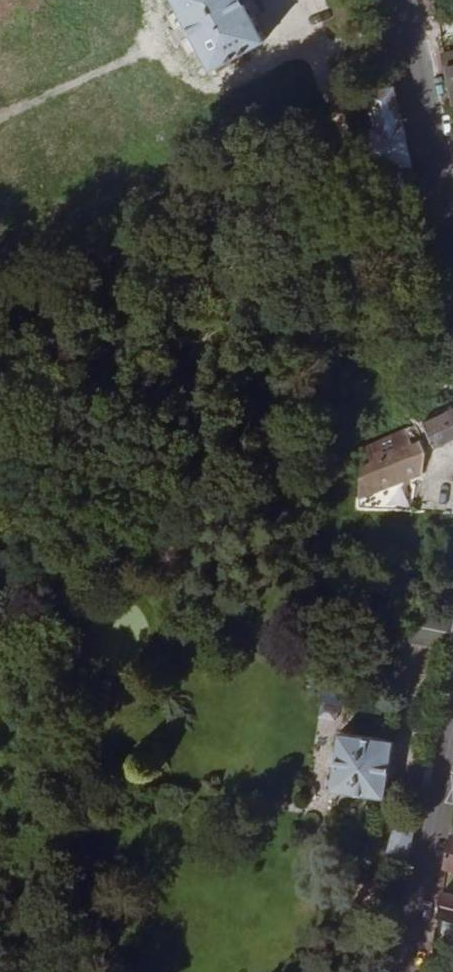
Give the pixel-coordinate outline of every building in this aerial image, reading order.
[(262,0),(186,0),(224,63),(279,28),(262,0)] [(425,186),(404,77),(376,83),(383,117),(379,118),(387,162),(391,161),(399,196),(425,186)] [(422,415),(434,440),(452,431),(452,401),(422,415)] [(367,442),(372,454),(402,441),(397,428),(367,442)] [(358,489),(420,466),(423,432),(402,441),(372,454),(362,458),(358,489)] [(335,481),(316,491),(319,498),(338,489),(335,481)] [(418,613),(414,643),(448,647),(451,617),(418,613)] [(382,792),(392,732),(336,724),(327,784),(382,792)] [(385,853),(406,856),(411,824),(391,820),(385,853)] [(440,889),(435,914),(452,917),(452,892),(440,889)]
